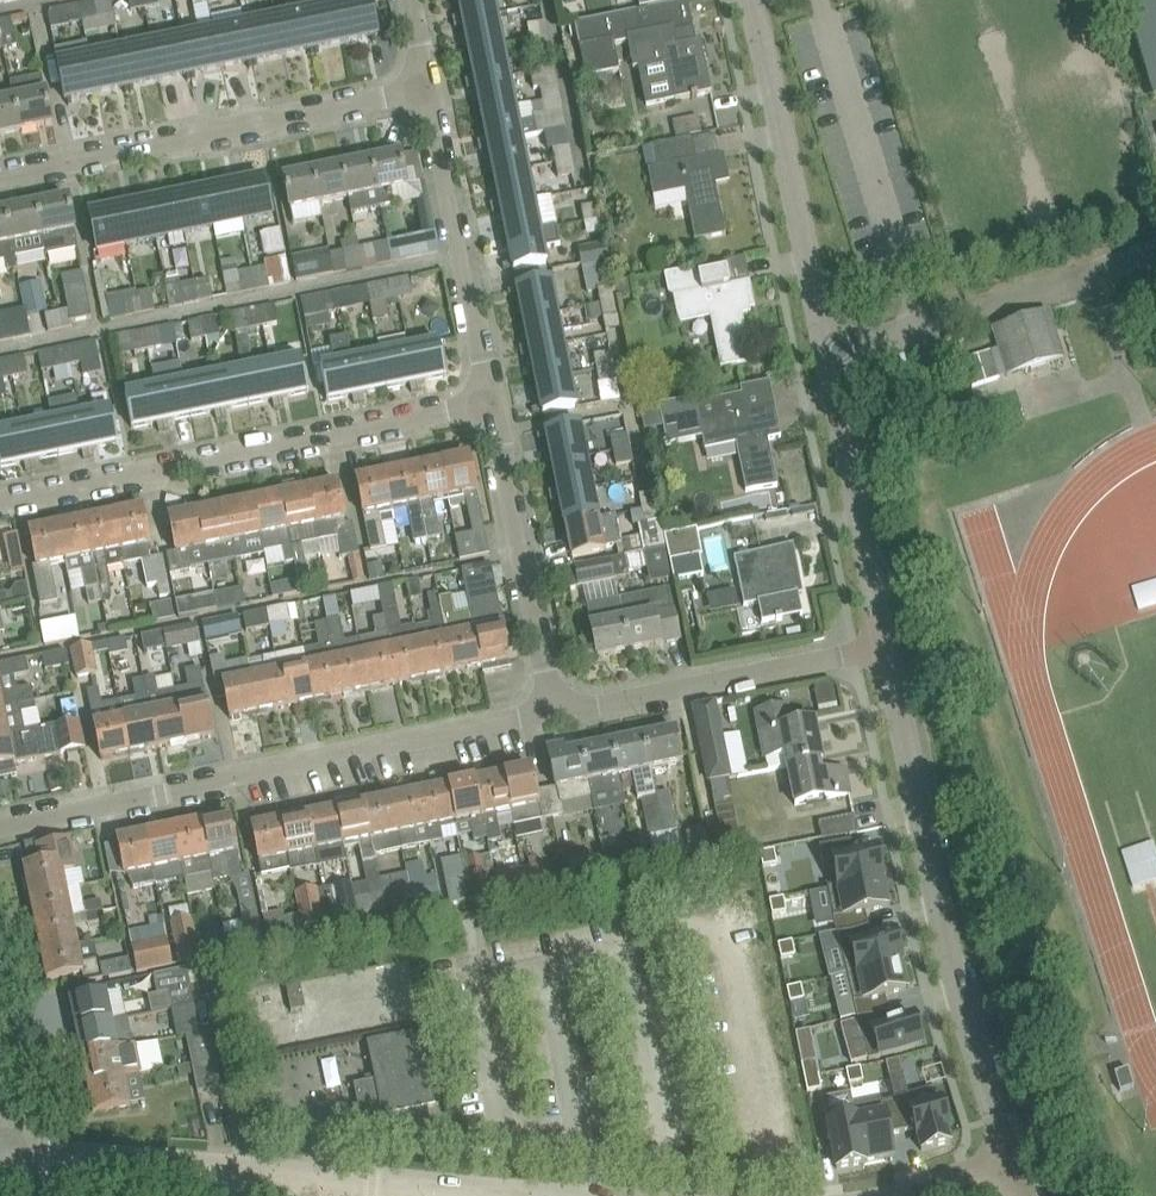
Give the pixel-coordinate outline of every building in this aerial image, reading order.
[(83,22),(85,33),(117,27),(114,15),(112,0),(102,0),(80,4),(83,22)] [(114,15),(145,9),(144,0),(112,0),(114,15)] [(145,9),(160,6),(162,16),(178,13),(176,0),(144,0),(145,9)] [(270,20),(276,19),(272,0),(266,0),(270,20)] [(371,0),(370,0),(338,7),(345,42),(370,37),(370,38),(378,36),(371,0)] [(464,21),(495,15),(492,0),(460,0),(464,21)] [(648,106),(675,101),(711,93),(700,40),(696,41),(687,0),(648,8),(651,25),(640,27),(637,11),(575,23),(586,79),(620,72),(614,45),(628,42),(634,68),(640,67),(648,106)] [(642,8),(680,0),(640,0),(642,8)] [(1154,102),(1155,101),(1155,0),(1123,0),(1154,102)] [(70,24),(83,22),(80,4),(66,7),(70,24)] [(338,7),(307,13),(315,49),(321,48),(321,47),(345,42),(338,7)] [(211,18),(214,32),(222,67),(246,62),(246,63),(253,62),(245,25),(242,11),(211,18)] [(307,13),(276,19),(283,54),(308,49),(308,50),(315,49),(307,13)] [(464,21),(470,52),(501,45),(502,46),(516,43),(511,14),(496,17),(495,15),(464,21)] [(0,20),(0,29),(2,38),(16,35),(12,18),(0,20)] [(245,25),(253,62),(259,60),(259,59),(283,54),(276,19),(270,20),(245,25)] [(548,37),(545,22),(527,26),(530,40),(548,37)] [(214,32),(183,38),(191,74),(197,73),(197,72),(222,67),(214,32)] [(548,37),(530,40),(533,54),(551,51),(548,37)] [(183,38),(152,44),(160,80),(184,75),(184,76),(191,74),(183,38)] [(122,51),(129,87),(135,86),(135,85),(160,80),(152,44),(122,51)] [(470,52),(476,83),(508,76),(502,46),(501,45),(470,52)] [(91,57),(98,92),(122,87),(123,88),(129,87),(122,51),(91,57)] [(29,56),(13,59),(17,83),(32,81),(29,56)] [(98,92),(91,57),(58,64),(66,100),(74,98),(74,97),(98,92)] [(541,89),(543,103),(561,99),(555,67),(530,72),(534,90),(541,89)] [(476,83),(483,114),(514,107),(508,76),(476,83)] [(45,92),(14,99),(20,132),(52,125),(45,92)] [(0,102),(0,136),(20,132),(14,99),(0,102)] [(545,114),(534,116),(535,120),(538,135),(538,136),(545,134),(567,130),(561,99),(543,103),(545,114)] [(483,114),(489,145),(520,138),(520,139),(538,136),(535,120),(520,123),(517,107),(514,107),(483,114)] [(702,134),(698,117),(673,122),(676,139),(702,134)] [(567,130),(545,134),(548,151),(553,150),(556,164),(573,160),(567,130)] [(489,145),(495,175),(527,169),(520,139),(520,138),(489,145)] [(654,145),(658,168),(649,170),(654,197),(686,191),(696,241),(726,235),(714,173),(723,171),(720,158),(725,157),(724,155),(697,161),(692,138),(654,145)] [(401,154),(371,160),(378,193),(381,208),(395,205),(392,190),(407,187),(405,175),(420,171),(417,153),(401,157),(401,154)] [(371,160),(342,165),(349,199),(378,193),(371,160)] [(573,160),(556,164),(558,178),(576,175),(573,160)] [(342,165),(313,171),(320,204),(349,199),(342,165)] [(495,175),(502,206),(533,200),(533,201),(551,197),(545,166),(527,169),(495,175)] [(320,204),(313,171),(284,177),(290,210),(294,226),(323,220),(320,204)] [(265,181),(236,187),(243,220),(272,214),(265,181)] [(422,235),(389,242),(393,261),(440,252),(425,182),(417,184),(428,234),(422,235)] [(236,187),(207,193),(214,226),(217,239),(245,233),(243,220),(236,187)] [(207,193),(178,199),(185,232),(214,226),(207,193)] [(36,204),(43,237),(47,255),(79,249),(68,197),(36,204)] [(149,205),(156,238),(159,250),(187,244),(185,232),(178,199),(149,205)] [(502,206),(508,237),(539,231),(533,201),(533,200),(502,206)] [(36,204),(5,210),(13,243),(43,237),(36,204)] [(127,244),(156,238),(149,205),(121,211),(127,244)] [(585,222),(602,219),(599,205),(582,208),(585,222)] [(8,276),(7,272),(18,269),(13,243),(5,210),(0,211),(0,277),(8,276)] [(98,250),(127,244),(121,211),(91,217),(98,250)] [(343,252),(330,255),(334,273),(361,268),(356,239),(353,227),(339,230),(343,252)] [(539,231),(508,237),(514,269),(537,264),(546,263),(543,247),(560,244),(557,227),(539,231)] [(359,239),(356,239),(361,268),(393,261),(389,242),(360,248),(359,239)] [(580,250),(583,265),(610,260),(609,259),(606,244),(590,248),(580,250)] [(192,268),(195,282),(199,302),(228,296),(222,262),(219,252),(211,254),(213,264),(192,268)] [(334,273),(330,255),(316,257),(320,276),(334,273)] [(266,268),(253,270),(257,291),(292,283),(287,258),(265,262),(266,268)] [(237,259),(222,262),(228,296),(257,291),(253,270),(239,273),(237,259)] [(598,291),(601,303),(617,300),(610,260),(583,265),(588,293),(598,291)] [(669,293),(674,297),(680,323),(711,317),(721,367),(752,361),(742,314),(750,312),(747,298),(753,296),(749,281),(730,285),(726,262),(665,274),(669,293)] [(141,314),(137,294),(130,295),(129,291),(108,296),(105,281),(102,282),(100,272),(94,273),(104,320),(111,318),(111,320),(141,314)] [(51,276),(60,312),(63,328),(73,326),(72,322),(92,318),(85,282),(69,286),(67,273),(51,276)] [(165,281),(167,288),(171,308),(199,302),(195,282),(182,285),(181,278),(165,281)] [(409,278),(395,281),(399,300),(414,297),(409,278)] [(518,287),(524,319),(569,310),(562,278),(518,287)] [(395,281),(367,287),(373,316),(374,321),(390,318),(387,307),(400,304),(399,300),(395,281)] [(631,295),(628,281),(615,283),(618,297),(631,295)] [(20,287),(25,310),(28,315),(48,311),(42,283),(20,287)] [(351,290),(339,293),(343,311),(355,309),(351,290)] [(155,311),(151,291),(137,294),(141,314),(155,311)] [(343,311),(339,293),(303,300),(309,330),(332,325),(330,314),(343,311)] [(290,301),(259,307),(264,328),(277,325),(278,330),(301,326),(296,300),(290,301)] [(617,300),(601,303),(585,306),(588,321),(603,318),(606,331),(622,328),(617,300)] [(231,313),(237,344),(241,362),(253,359),(249,338),(259,336),(258,329),(264,328),(259,307),(231,313)] [(32,337),(28,315),(25,310),(0,315),(0,343),(32,337)] [(531,350),(563,344),(575,341),(569,310),(524,319),(531,350)] [(63,328),(60,312),(45,315),(49,331),(63,328)] [(1064,359),(1055,330),(1050,312),(993,329),(1001,356),(1007,377),(1064,359)] [(202,319),(206,339),(208,350),(222,347),(216,317),(216,316),(202,319)] [(192,342),(206,339),(202,319),(188,322),(188,323),(192,342)] [(174,325),(145,330),(149,350),(162,348),(163,352),(178,349),(178,347),(174,325)] [(149,350),(145,330),(115,336),(119,356),(149,350)] [(378,342),(379,346),(387,388),(416,382),(409,349),(406,336),(378,342)] [(353,360),(351,352),(348,338),(332,341),(336,363),(322,366),(329,400),(359,394),(352,360),(353,360)] [(67,346),(71,367),(81,365),(83,375),(101,372),(94,341),(67,346)] [(439,343),(409,349),(416,382),(446,376),(439,343)] [(531,350),(537,381),(569,375),(563,344),(531,350)] [(57,369),(71,367),(67,346),(53,349),(38,352),(38,354),(42,373),(57,369)] [(379,346),(351,352),(353,360),(352,360),(359,394),(387,388),(379,346)] [(594,356),(597,369),(615,365),(612,352),(594,356)] [(24,355),(9,359),(13,379),(29,376),(24,355)] [(9,359),(0,361),(0,396),(7,394),(4,381),(13,379),(9,359)] [(301,359),(271,365),(278,398),(308,392),(301,359)] [(182,368),(183,371),(185,382),(192,416),(221,410),(214,377),(211,362),(182,368)] [(271,365),(242,371),(249,404),(278,398),(271,365)] [(615,365),(597,369),(600,383),(617,380),(618,380),(615,365)] [(157,388),(156,388),(163,422),(192,416),(185,382),(183,371),(155,377),(157,388)] [(242,371),(214,377),(221,410),(249,404),(242,371)] [(569,375),(537,381),(544,413),(576,407),(569,375)] [(163,422),(156,388),(127,395),(133,428),(163,422)] [(696,399),(680,403),(684,422),(699,419),(705,449),(736,443),(746,494),(777,487),(768,440),(775,438),(772,424),(778,423),(775,407),(748,413),(744,394),(697,404),(696,399)] [(79,407),(81,416),(88,449),(117,443),(110,410),(97,412),(96,404),(79,407)] [(81,416),(52,421),(59,455),(88,449),(81,416)] [(52,421),(23,427),(30,461),(59,455),(52,421)] [(547,432),(554,464),(586,457),(580,425),(547,432)] [(23,427),(0,432),(0,464),(1,467),(30,461),(23,427)] [(611,437),(614,452),(631,448),(628,433),(611,437)] [(631,448),(614,452),(619,482),(637,479),(631,448)] [(470,456),(441,462),(449,499),(451,509),(467,505),(472,527),(484,525),(470,456)] [(554,464),(560,495),(592,488),(586,457),(554,464)] [(441,462),(413,468),(421,505),(428,540),(441,537),(434,502),(449,499),(441,462)] [(413,468),(385,473),(393,510),(395,522),(409,520),(414,543),(428,540),(421,505),(413,468)] [(393,510),(385,473),(357,479),(364,516),(371,552),(387,549),(382,525),(395,522),(393,510)] [(634,497),(631,481),(610,485),(613,501),(634,497)] [(338,483),(309,489),(317,526),(321,541),(338,538),(342,558),(349,557),(354,583),(366,580),(353,523),(347,524),(343,506),(338,483)] [(560,495),(566,525),(598,519),(613,516),(607,485),(592,488),(560,495)] [(282,494),(295,562),(298,574),(308,572),(303,545),(321,541),(317,526),(309,489),(282,494)] [(640,495),(643,509),(659,505),(657,492),(640,495)] [(282,494),(254,500),(261,538),(264,552),(282,549),(285,564),(295,562),(282,494)] [(254,500),(226,506),(233,544),(236,557),(236,559),(240,574),(250,571),(247,555),(249,554),(246,541),(261,538),(254,500)] [(639,524),(644,551),(668,546),(665,536),(659,505),(643,509),(645,523),(639,524)] [(226,506),(198,511),(206,549),(209,565),(236,559),(236,557),(233,544),(226,506)] [(143,508),(114,514),(125,566),(143,562),(148,587),(159,585),(161,597),(170,596),(162,556),(151,559),(150,543),(143,508)] [(206,549),(198,511),(169,517),(179,568),(190,565),(191,569),(209,565),(206,549)] [(114,514),(86,520),(94,556),(102,598),(113,596),(108,570),(125,566),(114,514)] [(617,515),(613,516),(566,525),(572,557),(605,551),(604,547),(622,544),(617,515)] [(86,520),(59,526),(67,566),(69,574),(83,572),(89,605),(103,602),(102,598),(94,556),(86,520)] [(67,566),(59,526),(30,532),(35,555),(37,566),(33,567),(41,606),(59,602),(52,569),(67,566)] [(665,536),(668,546),(674,578),(675,581),(703,575),(700,556),(703,555),(698,529),(665,536)] [(485,532),(462,537),(456,538),(461,561),(490,555),(485,532)] [(6,545),(11,569),(12,574),(25,571),(19,543),(6,545)] [(745,605),(759,602),(763,622),(802,614),(798,594),(803,593),(793,545),(736,557),(745,605)] [(668,546),(644,551),(651,583),(674,578),(668,546)] [(625,556),(609,559),(615,580),(629,577),(625,556)] [(615,580),(609,559),(574,566),(578,588),(615,580)] [(463,571),(471,612),(474,630),(503,624),(491,565),(463,571)] [(368,569),(371,580),(382,578),(380,566),(368,569)] [(308,572),(298,574),(299,580),(302,593),(312,591),(308,572)] [(271,586),(273,598),(302,593),(299,580),(271,586)] [(13,603),(30,599),(27,584),(27,583),(16,585),(11,592),(13,603)] [(389,585),(379,587),(381,599),(395,596),(393,585),(389,585)] [(214,594),(218,610),(246,604),(243,588),(214,594)] [(670,590),(644,595),(655,646),(662,645),(661,644),(680,641),(670,590)] [(434,625),(416,628),(419,642),(426,679),(454,673),(447,636),(439,598),(438,592),(428,594),(434,625)] [(452,595),(439,598),(447,636),(454,673),(482,667),(474,630),(471,612),(456,615),(452,595)] [(644,595),(618,600),(629,652),(655,646),(644,595)] [(191,599),(177,602),(180,617),(194,615),(191,599)] [(629,652),(618,600),(588,607),(598,658),(629,652)] [(289,606),(267,611),(270,627),(292,622),(289,606)] [(384,611),(385,617),(391,647),(399,685),(426,679),(419,642),(416,628),(416,626),(402,629),(398,608),(384,611)] [(270,627),(267,611),(243,616),(247,632),(270,627)] [(213,622),(217,640),(243,634),(239,616),(213,622)] [(359,640),(362,653),(363,653),(371,690),(399,685),(391,647),(385,617),(374,619),(377,636),(359,640)] [(58,619),(41,623),(46,644),(63,641),(58,619)] [(340,619),(328,622),(335,659),(343,696),(371,690),(363,653),(362,653),(348,656),(340,619)] [(320,647),(304,650),(307,664),(315,702),(343,696),(335,659),(328,622),(315,625),(320,647)] [(507,642),(503,624),(474,630),(482,667),(484,674),(503,670),(501,664),(511,662),(507,642)] [(198,625),(164,632),(168,650),(202,643),(198,625)] [(169,654),(168,650),(164,632),(142,636),(145,653),(152,651),(155,657),(169,654)] [(126,639),(108,642),(109,652),(110,656),(129,652),(126,639)] [(517,640),(507,642),(511,662),(521,660),(517,640)] [(109,652),(108,642),(71,650),(77,678),(99,674),(95,655),(109,652)] [(259,713),(251,676),(239,679),(236,665),(231,666),(228,649),(216,651),(220,668),(221,668),(224,682),(223,682),(230,719),(259,713)] [(304,650),(277,656),(279,670),(287,708),(315,702),(307,664),(304,650)] [(43,657),(46,673),(70,668),(67,653),(43,657)] [(249,661),(251,676),(259,713),(287,708),(279,670),(277,656),(249,661)] [(35,700),(32,687),(18,690),(15,677),(30,674),(27,658),(0,664),(0,707),(35,700)] [(186,671),(189,687),(176,690),(186,742),(215,736),(208,703),(201,668),(186,671)] [(156,677),(145,679),(151,715),(158,748),(186,742),(179,709),(176,690),(159,693),(156,677)] [(140,717),(123,720),(130,754),(158,748),(151,715),(145,679),(133,682),(140,717)] [(833,686),(815,689),(819,708),(837,704),(833,686)] [(130,754),(123,720),(120,701),(103,704),(100,689),(88,691),(95,726),(102,760),(130,754)] [(26,733),(22,713),(37,710),(35,700),(0,707),(0,738),(26,733)] [(76,701),(61,704),(66,725),(80,723),(80,722),(76,701)] [(710,782),(730,778),(714,702),(695,706),(710,782)] [(768,772),(789,768),(823,761),(815,722),(792,727),(788,706),(756,713),(765,757),(768,772)] [(0,738),(0,780),(18,776),(15,763),(31,760),(28,743),(56,737),(60,754),(85,748),(80,723),(66,725),(26,733),(0,738)] [(675,729),(642,737),(649,770),(651,769),(682,763),(675,729)] [(665,834),(656,794),(651,769),(649,770),(642,737),(612,743),(619,776),(633,773),(638,800),(641,799),(649,837),(650,837),(665,834)] [(623,792),(619,776),(612,743),(581,750),(588,783),(589,783),(592,797),(592,798),(623,792)] [(561,804),(592,797),(589,783),(588,783),(581,750),(566,753),(564,746),(549,749),(561,804)] [(823,761),(789,768),(796,806),(851,795),(845,770),(822,775),(819,762),(823,761)] [(50,776),(47,777),(51,793),(66,789),(60,763),(48,765),(50,776)] [(533,769),(504,775),(512,815),(513,814),(515,826),(543,820),(533,769)] [(504,775),(476,781),(488,838),(489,843),(502,840),(498,817),(512,815),(504,775)] [(476,781),(448,786),(456,826),(458,836),(473,833),(474,841),(488,838),(476,781)] [(11,798),(8,786),(0,788),(0,801),(11,798)] [(448,786),(420,792),(428,831),(431,844),(444,842),(442,829),(456,826),(448,786)] [(677,831),(669,791),(656,794),(665,834),(677,831)] [(420,792),(392,798),(400,837),(403,850),(431,844),(428,831),(420,792)] [(392,798),(364,803),(375,856),(377,855),(403,850),(400,837),(392,798)] [(353,886),(354,891),(359,915),(387,909),(381,879),(377,855),(375,856),(364,803),(337,809),(345,848),(359,845),(367,883),(353,886)] [(347,858),(345,848),(337,809),(309,815),(317,854),(319,865),(347,858)] [(825,841),(860,833),(855,814),(820,822),(825,841)] [(319,866),(319,865),(317,854),(309,815),(281,821),(289,859),(291,870),(306,867),(306,869),(319,866)] [(231,816),(202,822),(215,882),(243,877),(238,853),(236,840),(231,816)] [(263,875),(291,870),(289,859),(281,821),(252,827),(260,865),(261,865),(263,875)] [(181,866),(184,878),(188,896),(216,890),(215,882),(202,822),(174,828),(182,866),(181,866)] [(686,834),(690,853),(691,854),(698,852),(708,842),(705,827),(696,828),(686,834)] [(157,884),(184,878),(181,866),(182,866),(174,828),(147,834),(154,872),(157,884)] [(134,888),(157,884),(154,872),(147,834),(118,840),(123,862),(126,878),(129,877),(134,888)] [(723,844),(726,859),(750,854),(755,852),(752,838),(723,844)] [(851,840),(819,847),(822,863),(834,861),(839,885),(827,888),(828,889),(883,878),(877,850),(854,855),(851,840)] [(24,868),(31,898),(67,890),(64,878),(63,872),(74,871),(69,845),(68,841),(40,846),(39,842),(25,845),(29,867),(24,868)] [(1127,848),(1134,872),(1155,866),(1155,851),(1154,841),(1127,848)] [(603,850),(606,868),(610,883),(634,877),(627,845),(603,850)] [(775,850),(761,853),(763,867),(778,864),(775,850)] [(453,896),(470,892),(465,863),(464,857),(446,860),(453,896)] [(465,863),(470,892),(472,901),(500,895),(496,874),(492,858),(465,863)] [(712,862),(713,864),(715,876),(729,873),(726,859),(712,862)] [(610,883),(606,868),(582,873),(580,862),(563,866),(568,892),(610,883)] [(408,874),(414,904),(432,900),(423,863),(406,867),(408,874)] [(523,867),(523,869),(527,890),(544,886),(540,864),(523,867)] [(523,869),(496,874),(500,895),(527,890),(523,869)] [(381,879),(387,909),(414,904),(408,874),(381,879)] [(883,878),(828,889),(836,932),(869,925),(865,911),(887,906),(882,879),(883,879),(883,878)] [(352,883),(324,889),(330,921),(359,915),(354,891),(353,886),(352,883)] [(302,926),(300,916),(285,918),(283,911),(269,914),(263,885),(258,886),(269,943),(304,936),(302,926)] [(295,893),(300,916),(302,926),(330,921),(324,889),(319,890),(318,888),(295,893)] [(31,898),(36,927),(73,919),(104,912),(102,900),(70,907),(67,890),(31,898)] [(784,898),(770,901),(771,910),(772,915),(787,912),(784,898)] [(36,927),(42,953),(78,946),(75,928),(106,921),(104,912),(73,919),(36,927)] [(201,956),(197,936),(196,937),(192,918),(171,922),(179,964),(201,960),(200,956),(201,956)] [(130,931),(138,973),(174,966),(166,924),(130,931)] [(244,934),(226,937),(228,951),(264,944),(260,924),(243,927),(244,934)] [(869,925),(836,932),(846,974),(901,962),(895,934),(872,939),(869,925)] [(225,931),(197,936),(201,956),(228,951),(226,937),(225,931)] [(78,946),(42,953),(48,981),(83,974),(85,983),(103,979),(99,961),(95,942),(78,946)] [(793,942),(779,945),(782,959),(796,956),(793,942)] [(130,959),(107,963),(110,978),(133,973),(130,959)] [(901,962),(846,974),(857,1017),(889,1009),(885,995),(907,990),(900,963),(902,963),(901,962)] [(153,1013),(172,1010),(196,1005),(188,968),(154,975),(157,990),(149,992),(153,1013)] [(301,982),(287,985),(292,1011),(307,1009),(301,982)] [(801,985),(787,989),(790,1003),(805,1000),(801,985)] [(71,1001),(76,1030),(113,1022),(107,993),(71,1001)] [(178,1038),(186,1036),(201,1033),(196,1005),(172,1010),(178,1038)] [(889,1009),(857,1017),(869,1061),(922,1046),(914,1018),(892,1024),(889,1009)] [(76,1030),(82,1057),(118,1050),(118,1049),(113,1022),(76,1030)] [(186,1036),(192,1064),(217,1060),(212,1031),(201,1033),(186,1036)] [(387,1132),(388,1138),(433,1128),(429,1107),(436,1106),(420,1034),(369,1044),(377,1080),(355,1085),(366,1136),(387,1132)] [(82,1057),(88,1085),(124,1078),(124,1079),(164,1071),(158,1041),(137,1046),(118,1049),(118,1050),(82,1057)] [(900,1059),(886,1062),(889,1076),(903,1073),(900,1059)] [(217,1060),(192,1064),(179,1067),(181,1077),(194,1075),(198,1093),(223,1087),(217,1060)] [(816,1061),(802,1064),(805,1078),(819,1075),(816,1061)] [(861,1068),(846,1071),(849,1085),(864,1082),(861,1068)] [(1128,1069),(1115,1073),(1121,1091),(1134,1087),(1128,1069)] [(903,1073),(889,1076),(895,1101),(903,1132),(916,1130),(922,1151),(951,1143),(948,1131),(949,1130),(941,1101),(912,1109),(909,1095),(903,1073)] [(819,1075),(805,1078),(808,1092),(822,1090),(819,1075)] [(124,1078),(88,1085),(93,1114),(130,1107),(130,1106),(144,1103),(142,1091),(127,1094),(124,1079),(124,1078)] [(895,1101),(854,1109),(865,1164),(866,1164),(866,1162),(893,1157),(888,1135),(903,1132),(895,1101)] [(854,1109),(826,1114),(837,1169),(865,1164),(854,1109)]
